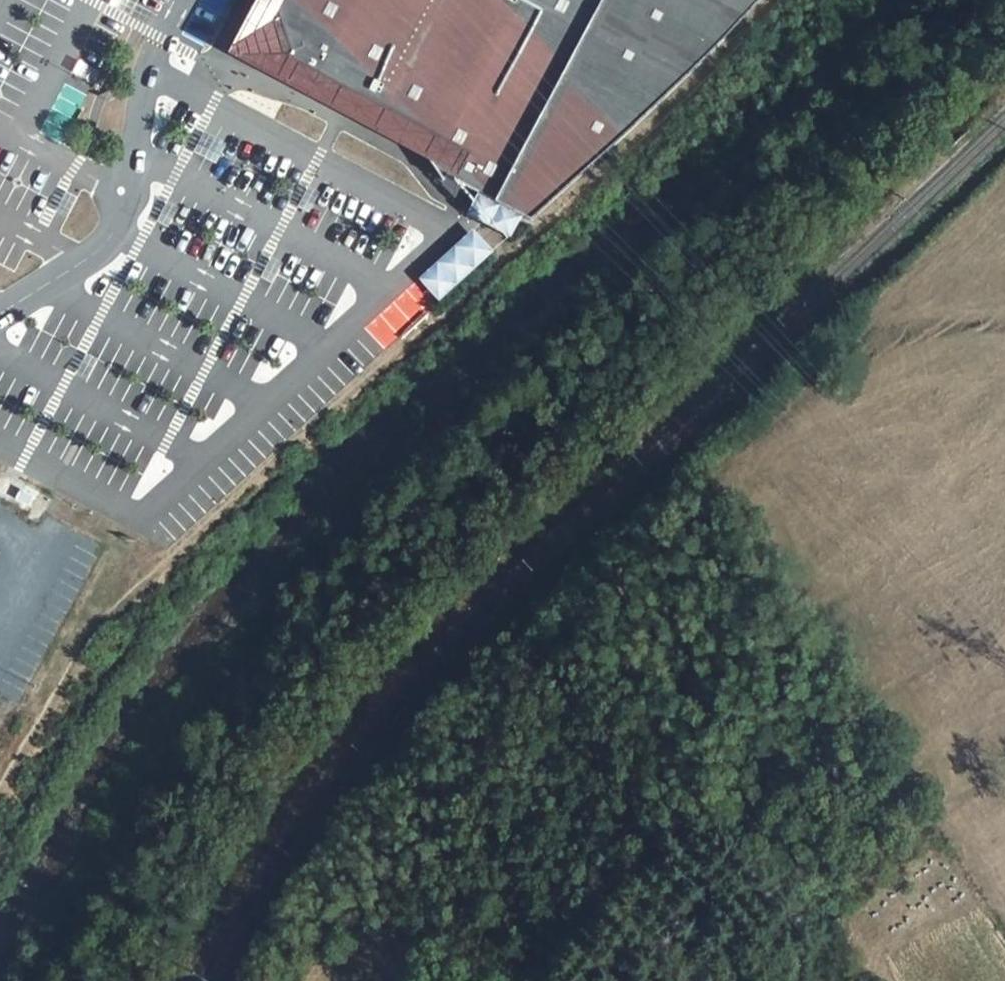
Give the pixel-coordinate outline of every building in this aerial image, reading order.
[(766,0),(275,0),(294,57),(297,67),(303,84),(333,91),(351,98),(369,106),(394,121),(412,137),(429,155),(440,169),(448,181),(450,175),(535,221),(679,90),(711,59),(766,0)] [(294,57),(281,18),(247,29),(260,68),(294,57)] [(97,85),(103,75),(87,65),(81,75),(97,85)] [(209,159),(218,141),(207,136),(199,153),(209,159)] [(313,211),(322,195),(312,190),(304,206),(313,211)] [(172,228),(181,211),(171,205),(162,223),(172,228)] [(276,283),(285,266),(275,261),(266,278),(276,283)]
